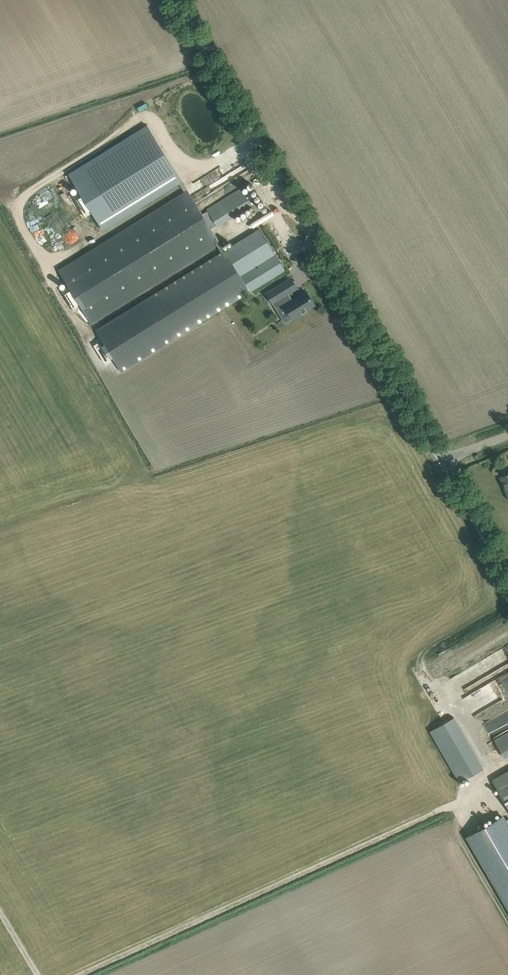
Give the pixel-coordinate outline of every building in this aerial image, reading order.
[(145,126),(69,173),(81,192),(93,213),(103,229),(104,230),(180,183),(185,191),(188,189),(182,180),(148,124),(145,126)] [(232,188),(253,176),(246,162),(225,174),(232,188)] [(207,209),(218,226),(252,205),(241,188),(207,209)] [(96,330),(121,371),(250,291),(249,288),(241,275),(276,254),(260,228),(225,250),(188,189),(185,191),(58,270),(69,287),(62,291),(74,310),(81,306),(92,323),(217,246),(221,252),(96,330)] [(93,213),(81,192),(74,196),(86,217),(93,213)] [(276,254),(241,275),(249,288),(284,267),(276,254)] [(283,283),(267,293),(285,322),(292,318),(293,318),(302,312),(303,313),(307,310),(307,309),(315,304),(307,291),(293,300),(289,293),(289,292),(283,283)] [(452,675),(457,686),(467,693),(466,698),(470,707),(474,710),(482,712),(495,706),(496,702),(505,690),(506,686),(507,685),(507,648),(452,675)] [(459,782),(488,766),(459,714),(430,731),(459,782)] [(495,737),(505,755),(507,754),(507,730),(495,737)] [(492,780),(507,807),(507,771),(492,780)] [(504,815),(466,837),(507,909),(507,822),(504,815)]
